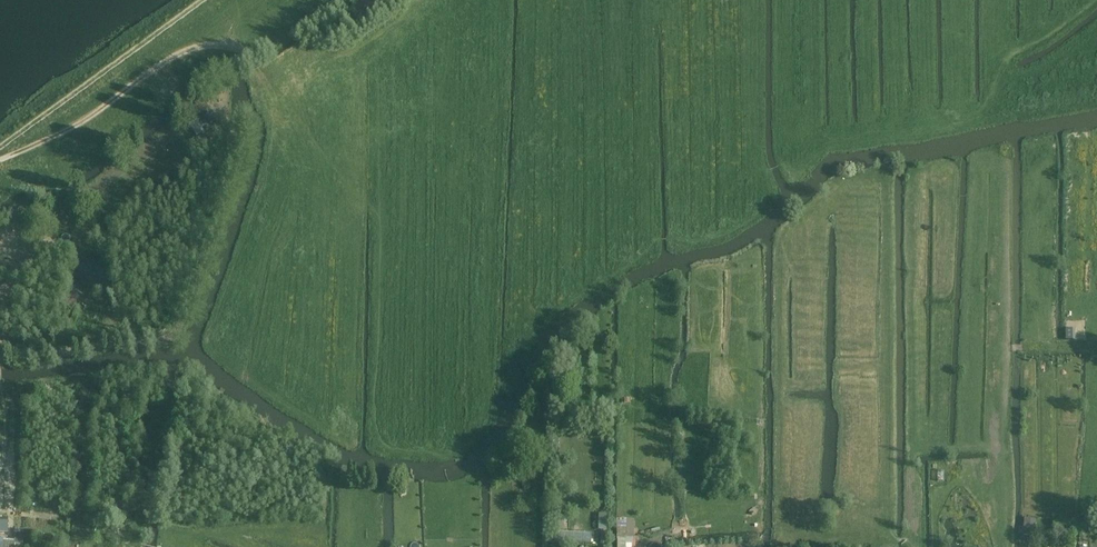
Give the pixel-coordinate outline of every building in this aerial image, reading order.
[(195,120),(187,124),(192,132),(200,127),(195,120)] [(69,296),(63,303),(71,309),(77,302),(69,296)] [(633,534),(633,521),(633,520),(619,520),(619,521),(617,521),(617,540),(617,546),(633,546),(633,534)]
